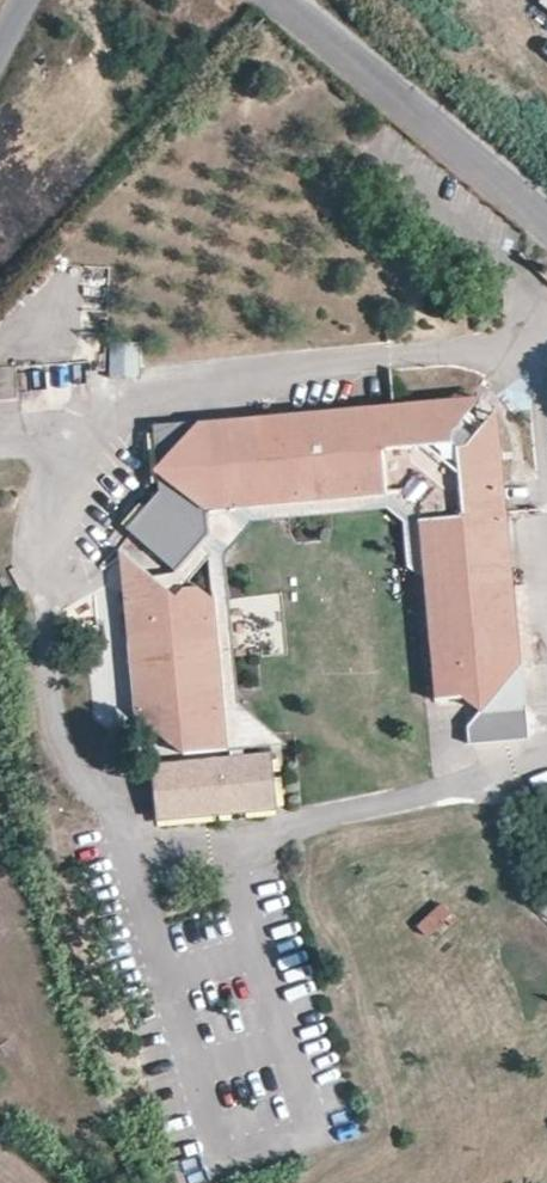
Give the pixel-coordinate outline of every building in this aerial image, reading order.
[(482,393),(437,397),(441,398),(448,398),(455,399),(461,401),(466,402),(470,403),(473,405),(482,393)] [(497,405),(482,393),(473,405),(462,417),(476,429),(487,416),(497,405)] [(371,403),(196,419),(156,462),(151,468),(157,473),(205,509),(400,491),(417,506),(423,580),(431,668),(433,668),(520,660),(527,659),(526,642),(518,642),(512,575),(507,515),(497,507),(492,508),(490,494),(503,478),(497,471),(502,462),(496,457),(495,450),(501,449),(498,443),(497,435),(495,428),(493,423),(491,419),(487,416),(476,429),(462,417),(473,405),(470,403),(466,402),(461,401),(455,399),(448,398),(441,398),(437,397),(438,403),(430,404),(424,398),(417,405),(409,400),(395,415),(381,417),(381,411),(371,403)] [(409,400),(371,403),(381,411),(381,417),(395,415),(409,400)] [(501,449),(497,405),(487,416),(491,419),(493,423),(495,428),(497,435),(498,443),(501,449)] [(156,462),(196,419),(153,424),(156,462)] [(205,509),(157,473),(159,490),(126,528),(174,570),(207,531),(205,509)] [(507,515),(503,478),(490,494),(492,508),(497,507),(507,515)] [(407,565),(423,580),(417,506),(400,491),(205,509),(207,531),(174,570),(173,571),(149,574),(174,594),(180,586),(182,586),(208,556),(212,594),(213,598),(226,749),(286,743),(236,701),(223,553),(251,518),(387,507),(402,520),(407,565)] [(149,574),(118,547),(117,548),(120,578),(149,574)] [(212,594),(208,556),(182,586),(180,586),(197,585),(213,598),(212,594)] [(213,598),(197,585),(180,586),(174,594),(149,574),(120,578),(132,712),(147,725),(165,723),(167,741),(181,754),(227,749),(226,749),(213,598)] [(431,668),(431,670),(433,696),(459,694),(460,697),(480,710),(480,712),(481,712),(522,709),(526,704),(522,662),(520,662),(520,660),(433,668),(431,668)] [(165,723),(147,725),(167,741),(165,723)] [(275,755),(152,760),(155,820),(277,815),(275,755)] [(441,901),(415,926),(430,942),(456,916),(441,901)]
